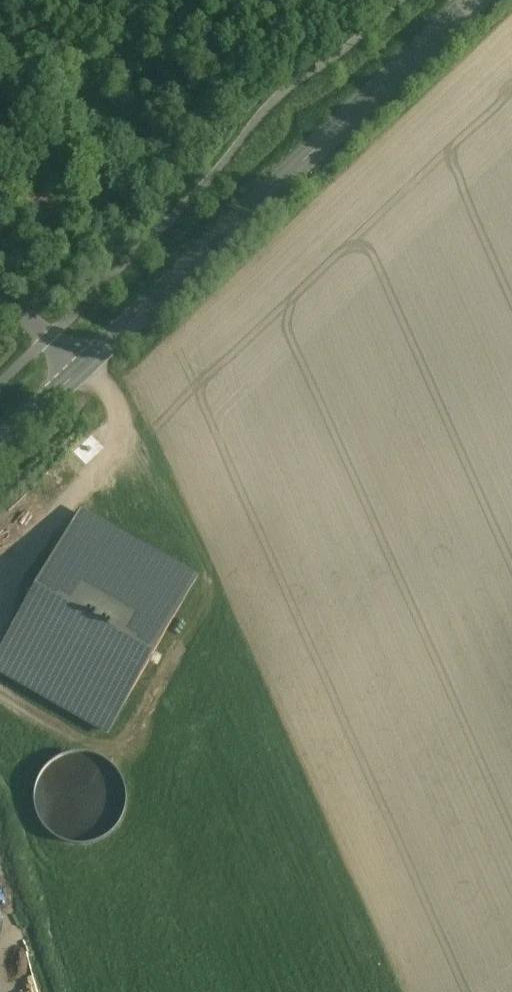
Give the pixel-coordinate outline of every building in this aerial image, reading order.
[(80,513),(0,653),(0,671),(108,733),(196,580),(80,513)] [(125,814),(127,804),(126,794),(124,784),(120,775),(114,767),(106,761),(97,756),(87,754),(77,753),(67,755),(58,759),(50,765),(43,772),(38,781),(35,791),(34,801),(35,811),(38,820),(43,829),(50,836),(59,841),(68,845),(78,846),(88,846),(98,843),(107,838),(114,831),(120,823),(125,814)] [(40,991),(33,955),(14,959),(16,969),(2,972),(6,991),(33,991),(40,991)]
